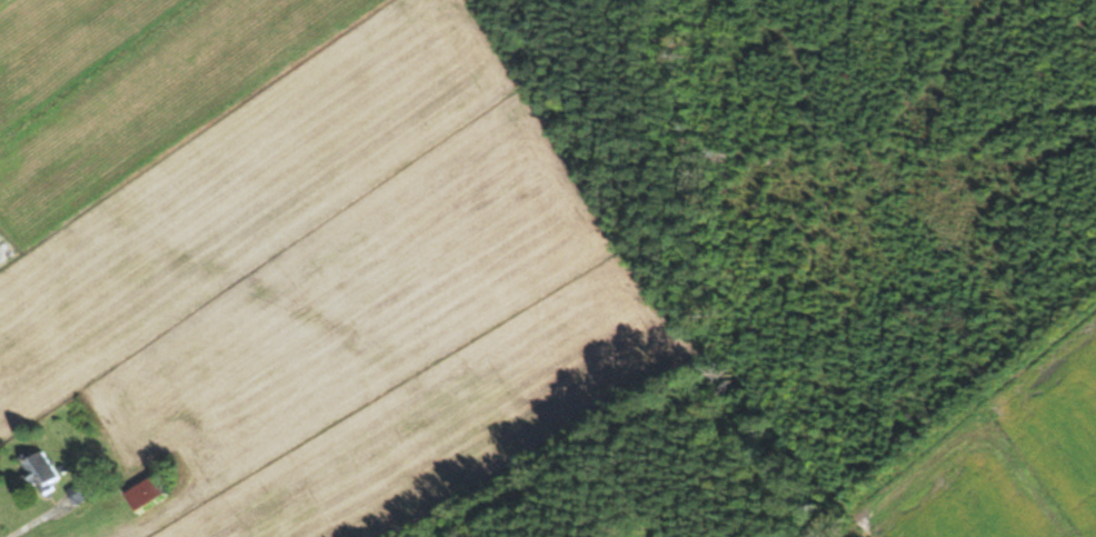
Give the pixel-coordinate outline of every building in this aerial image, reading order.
[(45,448),(23,455),(35,495),(57,488),(45,448)] [(135,511),(166,494),(154,474),(124,492),(135,511)] [(93,495),(82,480),(66,491),(76,506),(93,495)]
